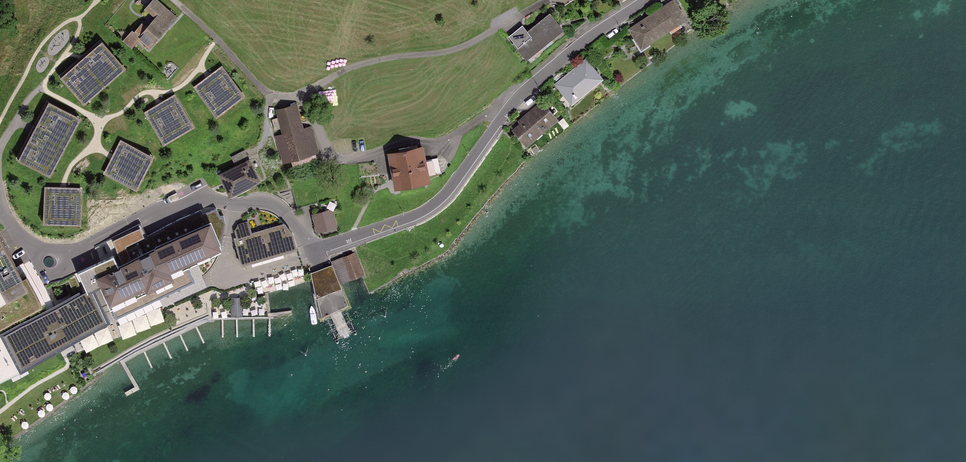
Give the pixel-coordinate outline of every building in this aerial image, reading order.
[(150,46),(176,17),(158,0),(155,0),(148,7),(157,15),(146,27),(142,23),(134,32),(132,31),(125,39),(132,44),(139,36),(150,46)] [(633,27),(644,45),(690,17),(680,0),(676,0),(633,27)] [(567,28),(555,12),(531,30),(527,25),(514,35),(530,56),(567,28)] [(102,41),(63,76),(86,102),(125,67),(102,41)] [(591,59),(559,83),(574,102),(605,77),(591,59)] [(222,67),(196,87),(216,114),(243,94),(222,67)] [(175,94),(145,112),(164,143),(193,125),(175,94)] [(518,127),(530,142),(561,118),(546,99),(523,117),(526,121),(518,127)] [(50,102),(18,158),(49,175),(80,119),(50,102)] [(283,164),(320,154),(312,126),(303,128),(297,104),(275,110),(282,134),(275,136),(283,164)] [(121,141),(106,172),(137,187),(152,156),(121,141)] [(424,147),(387,154),(394,191),(431,184),(424,147)] [(251,158),(223,173),(234,194),(262,179),(251,158)] [(47,187),(45,221),(79,223),(81,189),(47,187)] [(3,335),(4,339),(0,341),(0,382),(25,370),(117,320),(199,283),(193,270),(210,262),(208,257),(223,251),(221,245),(228,242),(218,222),(224,219),(218,208),(206,213),(209,218),(155,243),(156,246),(124,260),(119,249),(78,267),(81,272),(63,280),(71,295),(3,335)] [(332,209),(311,215),(316,233),(337,227),(332,209)] [(234,237),(242,263),(296,247),(292,233),(284,222),(251,232),(247,220),(238,223),(235,229),(238,236),(234,237)] [(41,300),(26,274),(23,276),(0,237),(0,323),(41,300)] [(332,265),(340,284),(364,275),(355,252),(331,262),(332,265)] [(321,269),(311,273),(316,300),(328,295),(342,289),(340,284),(332,265),(321,269)]
